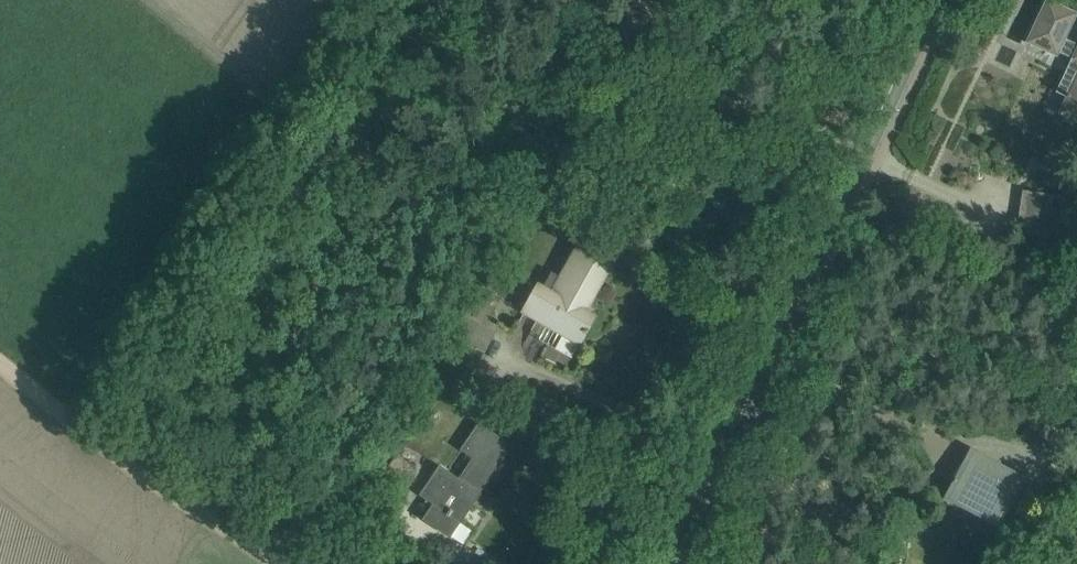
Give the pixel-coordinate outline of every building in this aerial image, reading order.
[(612,32),(642,48),(664,9),(647,0),(630,0),(612,32)] [(1048,0),(1047,0),(1027,42),(1057,56),(1059,52),(1073,58),(1057,92),(1067,96),(1059,113),(1076,122),(1076,44),(1065,38),(1076,13),(1048,0)] [(1058,244),(1064,197),(1023,191),(1017,234),(1044,237),(1043,242),(1058,244)] [(527,305),(523,312),(547,326),(580,344),(595,317),(586,312),(617,256),(582,236),(560,277),(552,272),(543,288),(538,285),(527,305)] [(481,272),(461,314),(466,317),(482,324),(502,283),(481,272)] [(466,317),(456,337),(486,353),(496,332),(482,324),(466,317)] [(478,491),(508,446),(480,427),(465,449),(475,456),(460,479),(440,465),(420,495),(433,504),(423,519),(451,538),(481,493),(478,491)] [(1024,479),(989,460),(970,450),(944,497),(999,527),(1024,479)] [(377,481),(396,494),(416,468),(397,455),(377,481)]
